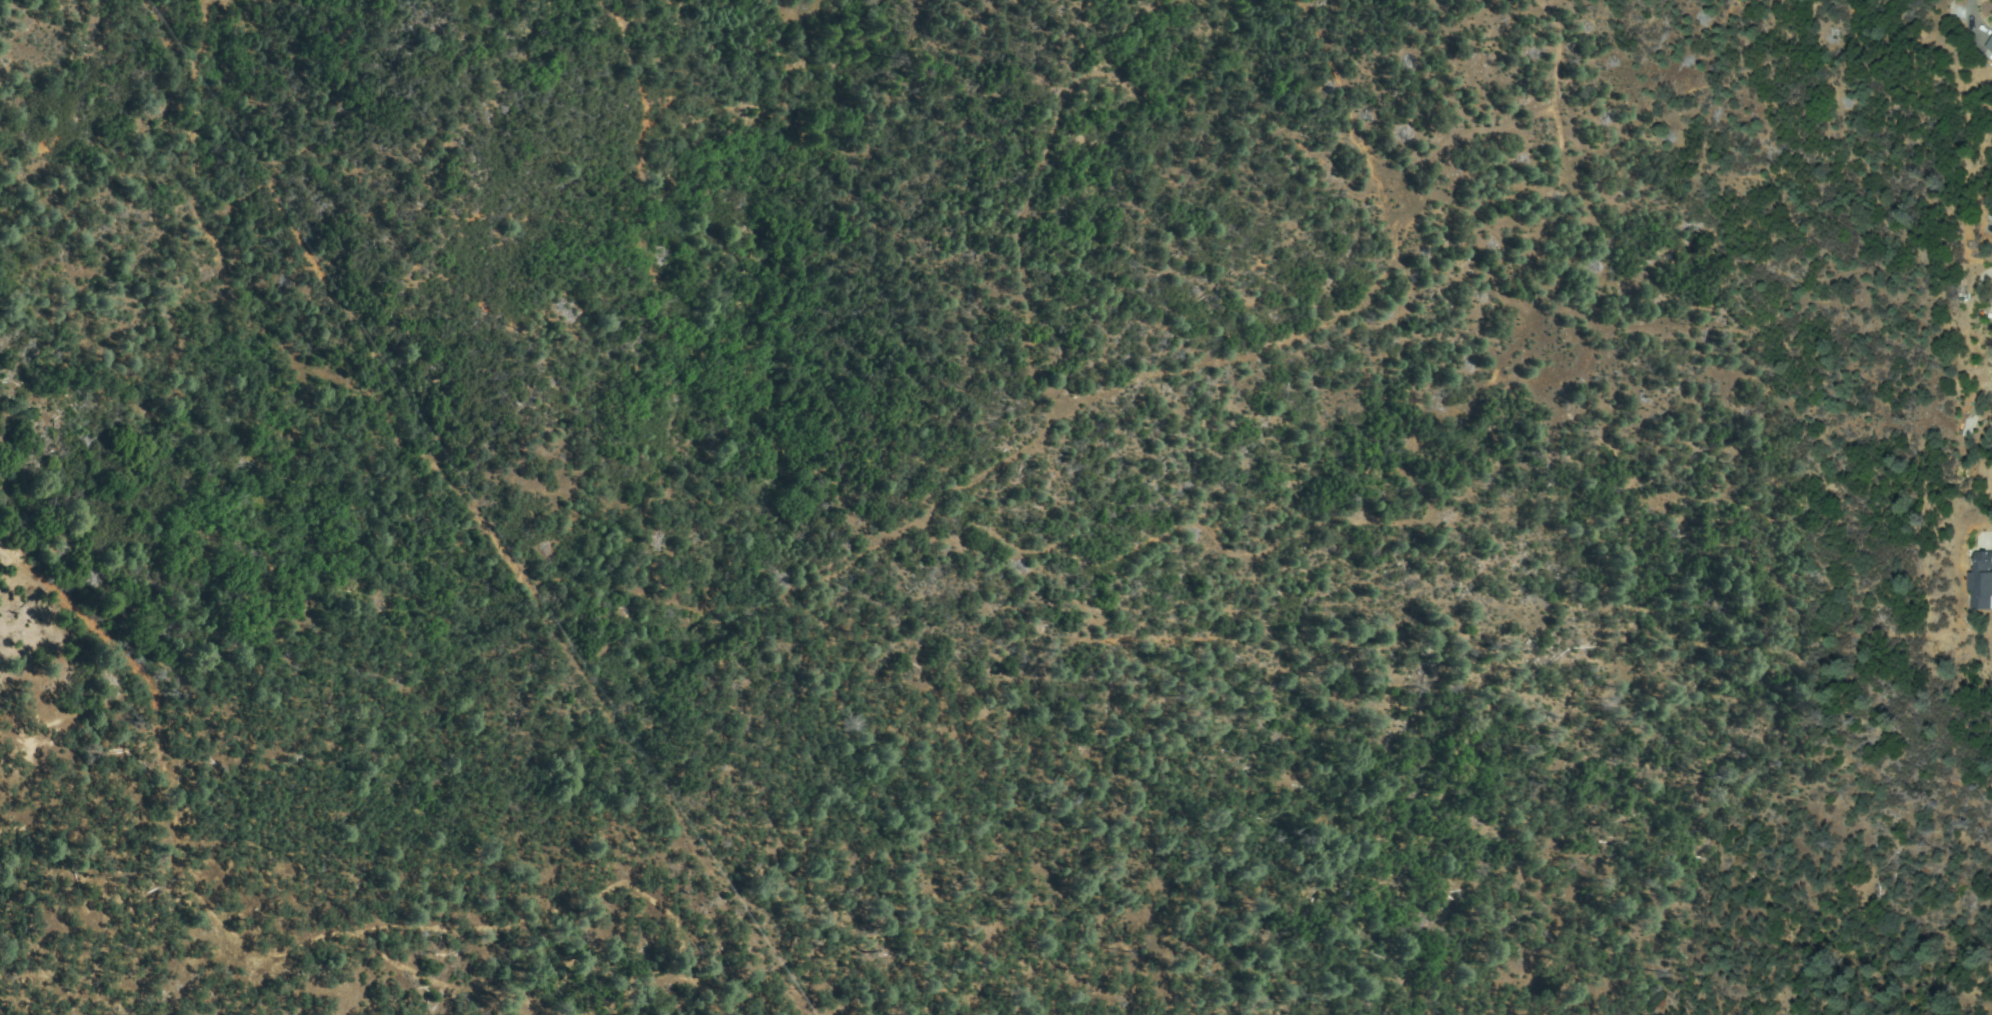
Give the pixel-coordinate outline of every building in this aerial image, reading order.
[(1978,552),(1991,555),(1991,568),(1991,572),(1991,610),(1974,605),(1978,590),(1970,589),(1978,552)]
